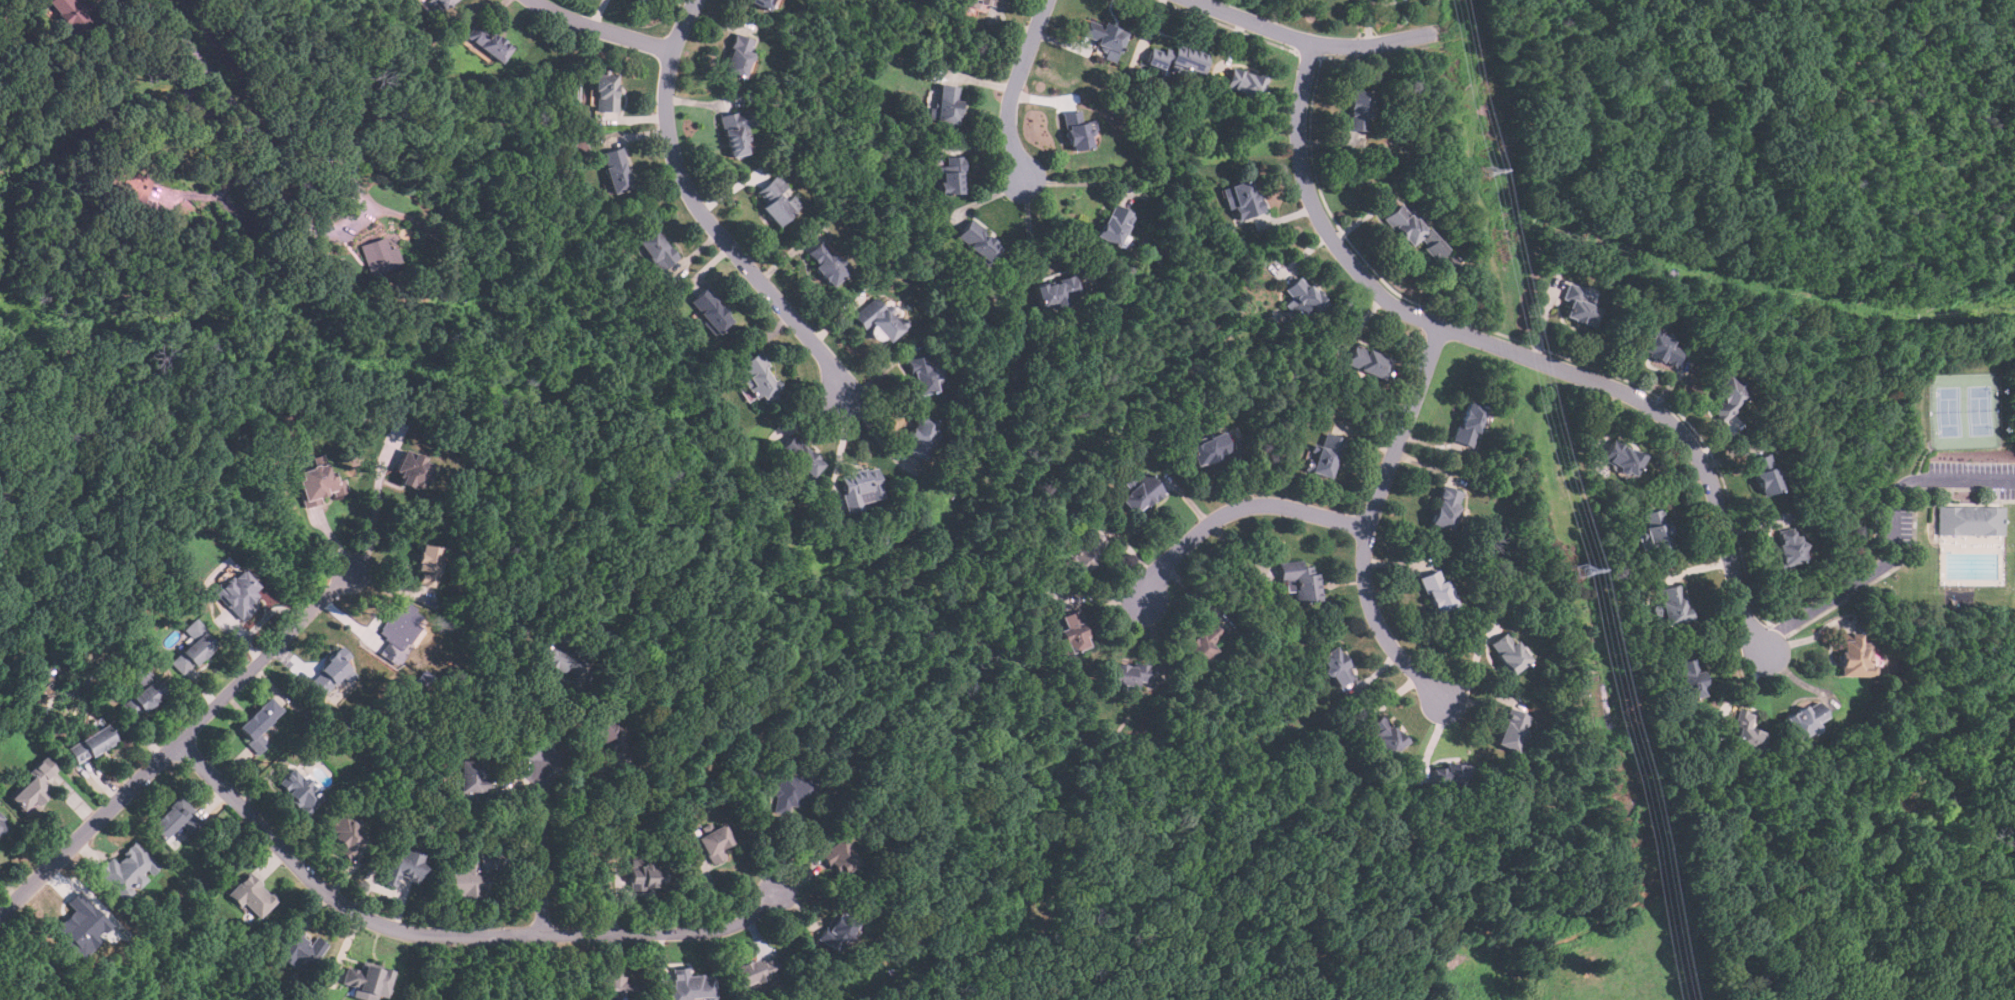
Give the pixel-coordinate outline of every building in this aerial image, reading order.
[(75,0),(49,0),(46,3),(79,37),(96,21),(75,0)] [(440,11),(454,0),(432,0),(440,11)] [(748,1),(767,10),(771,0),(748,0),(748,1)] [(962,3),(987,9),(986,13),(1000,16),(1004,0),(963,0),(962,3)] [(1106,47),(1102,57),(1113,61),(1125,31),(1088,17),(1080,37),(1106,47)] [(499,63),(512,47),(477,21),(465,37),(499,63)] [(743,77),(755,40),(734,33),(722,71),(743,77)] [(1199,76),(1206,53),(1174,44),(1172,51),(1150,45),(1146,61),(1199,76)] [(1224,87),(1257,97),(1263,77),(1230,67),(1224,87)] [(593,72),(593,111),(617,111),(617,72),(593,72)] [(961,87),(939,84),(933,121),(955,124),(961,87)] [(1347,130),(1369,131),(1371,90),(1348,90),(1347,130)] [(1063,113),(1068,150),(1090,147),(1086,110),(1063,113)] [(719,115),(727,157),(748,153),(740,111),(719,115)] [(609,191),(629,188),(623,148),(602,151),(609,191)] [(962,156),(939,156),(939,193),(962,193),(962,156)] [(801,205),(777,175),(756,191),(765,203),(760,207),(775,226),(801,205)] [(1227,195),(1236,220),(1263,211),(1251,177),(1228,185),(1231,194),(1227,195)] [(1445,250),(1402,201),(1383,218),(1409,247),(1417,240),(1434,260),(1445,250)] [(1096,235),(1119,246),(1134,213),(1111,202),(1096,235)] [(985,264),(1001,248),(971,218),(955,234),(985,264)] [(635,242),(658,272),(677,257),(655,227),(635,242)] [(387,248),(383,237),(358,245),(368,274),(399,264),(393,246),(387,248)] [(827,286),(847,272),(826,240),(805,254),(827,286)] [(1454,255),(1442,259),(1446,271),(1458,267),(1454,255)] [(1035,285),(1041,307),(1080,297),(1074,274),(1035,285)] [(1291,298),(1283,305),(1302,325),(1325,302),(1298,275),(1283,290),(1291,298)] [(1602,296),(1568,281),(1561,298),(1570,302),(1563,317),(1588,327),(1602,296)] [(715,334),(732,319),(705,287),(688,302),(715,334)] [(862,330),(871,324),(884,342),(899,331),(876,298),(851,315),(862,330)] [(1639,351),(1673,368),(1684,348),(1650,331),(1639,351)] [(1345,365),(1381,380),(1389,360),(1353,345),(1345,365)] [(738,364),(763,408),(784,396),(759,352),(738,364)] [(943,390),(936,353),(906,359),(914,396),(943,390)] [(1749,396),(1729,373),(1712,388),(1723,400),(1712,410),(1721,421),(1749,396)] [(1486,408),(1466,402),(1453,441),(1473,448),(1486,408)] [(938,424),(916,416),(903,453),(925,460),(938,424)] [(1196,467),(1231,452),(1222,432),(1187,446),(1196,467)] [(1342,440),(1322,432),(1308,471),(1328,479),(1342,440)] [(1643,457),(1611,440),(1600,460),(1632,477),(1643,457)] [(775,453),(795,476),(801,471),(807,478),(822,466),(801,441),(792,449),(787,443),(775,453)] [(420,489),(431,462),(404,451),(393,478),(420,489)] [(1757,496),(1779,492),(1773,454),(1751,458),(1757,496)] [(304,502),(345,491),(342,478),(329,482),(325,463),(296,470),(304,502)] [(848,475),(850,484),(840,486),(845,513),(861,510),(860,504),(881,501),(876,470),(848,475)] [(1162,494),(1145,470),(1123,487),(1127,492),(1118,498),(1132,516),(1162,494)] [(1428,524),(1450,532),(1464,493),(1442,485),(1428,524)] [(1939,506),(1938,535),(2003,536),(2004,508),(1939,506)] [(1669,547),(1664,510),(1643,513),(1648,550),(1669,547)] [(1105,541),(1086,529),(1062,569),(1081,580),(1105,541)] [(1798,529),(1776,532),(1781,568),(1803,565),(1798,529)] [(442,549),(420,545),(413,584),(434,588),(442,549)] [(1278,581),(1285,581),(1286,592),(1294,591),(1295,603),(1318,602),(1316,565),(1302,566),(1301,561),(1277,562),(1278,581)] [(210,586),(240,618),(252,609),(245,601),(259,590),(238,563),(210,586)] [(1456,606),(1441,569),(1419,578),(1433,615),(1456,606)] [(1665,626),(1689,620),(1681,584),(1657,590),(1665,626)] [(400,598),(376,633),(401,651),(425,617),(400,598)] [(1059,617),(1064,630),(1058,632),(1067,655),(1089,646),(1075,611),(1059,617)] [(215,644),(192,620),(181,630),(192,641),(170,662),(182,676),(215,644)] [(1225,638),(1209,621),(1179,651),(1195,668),(1225,638)] [(1488,646),(1510,675),(1529,661),(1507,632),(1488,646)] [(1865,635),(1841,635),(1841,677),(1865,677),(1865,635)] [(576,680),(584,663),(546,643),(537,660),(576,680)] [(1318,657),(1337,688),(1354,677),(1335,646),(1318,657)] [(323,695),(349,669),(335,654),(308,680),(323,695)] [(1705,696),(1698,658),(1676,662),(1684,700),(1705,696)] [(1110,686),(1146,690),(1149,667),(1112,662),(1110,686)] [(141,688),(117,707),(129,722),(164,694),(142,666),(131,675),(141,688)] [(257,734),(281,710),(268,697),(234,729),(258,753),(267,744),(257,734)] [(1784,719),(1798,742),(1818,730),(1814,724),(1825,717),(1815,700),(1784,719)] [(1494,744),(1522,756),(1526,746),(1519,743),(1530,717),(1510,708),(1494,744)] [(1753,714),(1739,709),(1729,744),(1758,752),(1764,733),(1749,728),(1753,714)] [(587,722),(609,755),(627,744),(604,710),(587,722)] [(1365,729),(1387,757),(1405,742),(1383,715),(1365,729)] [(114,743),(105,726),(66,748),(76,764),(114,743)] [(7,797),(24,815),(51,789),(44,782),(55,771),(45,760),(7,797)] [(483,764),(458,764),(458,791),(483,791),(483,764)] [(1468,765),(1431,765),(1431,788),(1468,788),(1468,765)] [(324,797),(294,767),(275,786),(304,815),(324,797)] [(818,779),(779,774),(774,814),(790,816),(791,803),(814,807),(818,779)] [(178,825),(188,835),(202,822),(178,797),(147,828),(161,842),(178,825)] [(348,860),(368,840),(343,814),(322,834),(348,860)] [(10,826),(0,815),(0,835),(10,826)] [(712,865),(725,858),(720,850),(732,843),(721,824),(697,838),(712,865)] [(820,856),(841,878),(859,861),(837,839),(820,856)] [(110,858),(95,873),(123,902),(158,868),(133,843),(114,862),(110,858)] [(396,876),(416,882),(424,857),(401,850),(397,863),(387,860),(380,884),(392,887),(396,876)] [(452,870),(452,898),(488,898),(488,868),(496,868),(496,856),(466,855),(466,870),(452,870)] [(662,889),(662,865),(629,865),(629,889),(662,889)] [(256,921),(275,901),(248,874),(228,894),(256,921)] [(56,924),(82,953),(113,923),(77,890),(66,901),(75,908),(56,924)] [(826,936),(822,938),(829,951),(857,937),(845,914),(821,926),(826,936)] [(325,945),(291,925),(273,955),(307,975),(325,945)] [(733,969),(740,988),(777,974),(769,955),(733,969)] [(340,985),(353,989),(350,998),(357,999),(372,999),(374,996),(383,999),(391,972),(359,962),(357,970),(345,967),(340,985)] [(687,969),(671,969),(672,999),(686,999),(713,999),(712,975),(687,976),(687,969)] [(623,971),(604,970),(604,998),(642,999),(642,979),(623,979),(623,971)]
